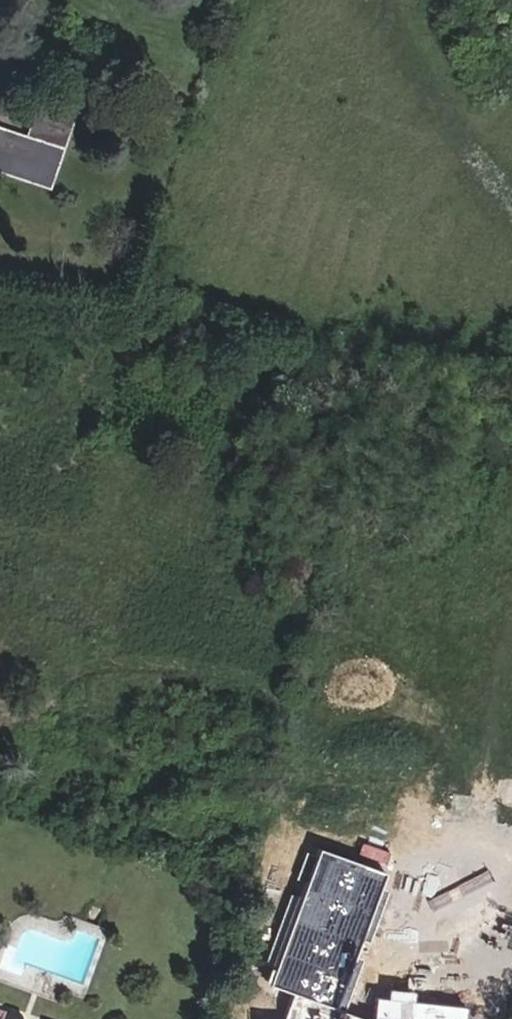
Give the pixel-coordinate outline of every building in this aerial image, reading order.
[(34,142),(10,134),(6,145),(0,143),(0,162),(12,166),(8,175),(24,181),(28,171),(35,173),(32,182),(51,189),(76,117),(47,106),(34,142)] [(321,851),(271,986),(296,996),(342,1013),(392,878),(321,851)] [(370,994),(367,1018),(458,1018),(459,1002),(370,994)] [(287,1018),(358,1018),(342,1013),(296,996),(287,1018)]
